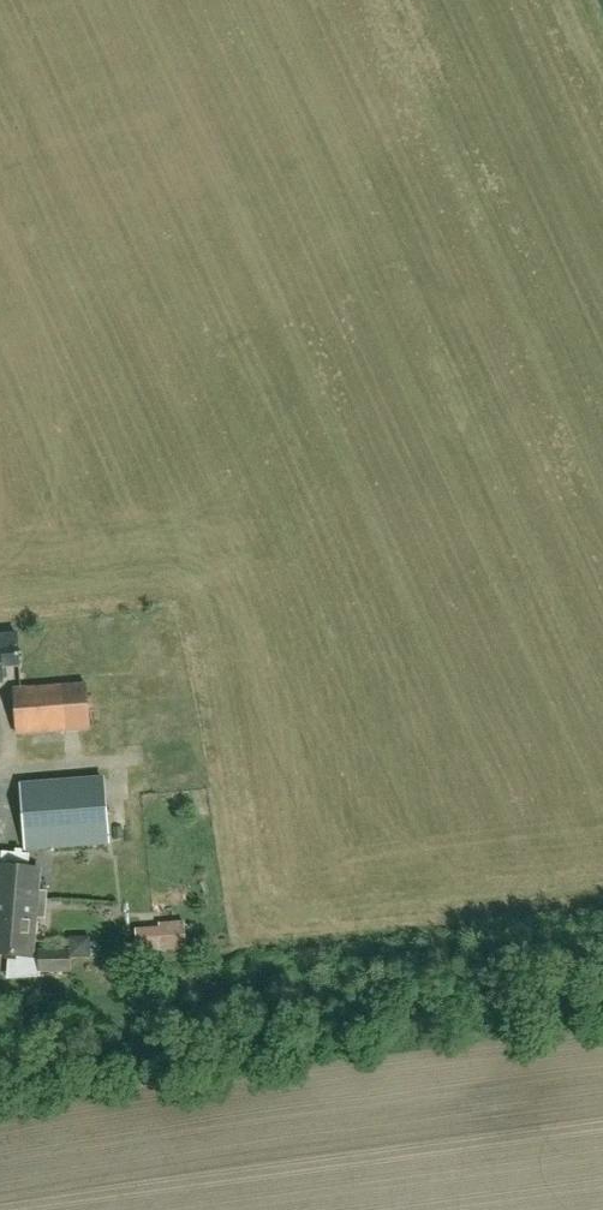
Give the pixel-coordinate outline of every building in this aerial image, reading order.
[(3,667),(20,666),(17,634),(0,635),(0,683),(4,683),(3,667)] [(17,735),(90,729),(86,683),(13,689),(17,735)] [(26,849),(109,842),(104,778),(21,785),(26,849)] [(0,866),(0,954),(32,956),(35,914),(44,915),(46,892),(37,891),(38,869),(27,868),(28,854),(2,852),(1,866),(0,866)] [(187,950),(185,922),(172,923),(173,937),(161,937),(160,928),(148,929),(149,952),(187,950)] [(69,960),(89,959),(88,939),(68,939),(69,946),(36,946),(38,973),(69,972),(69,960)]
